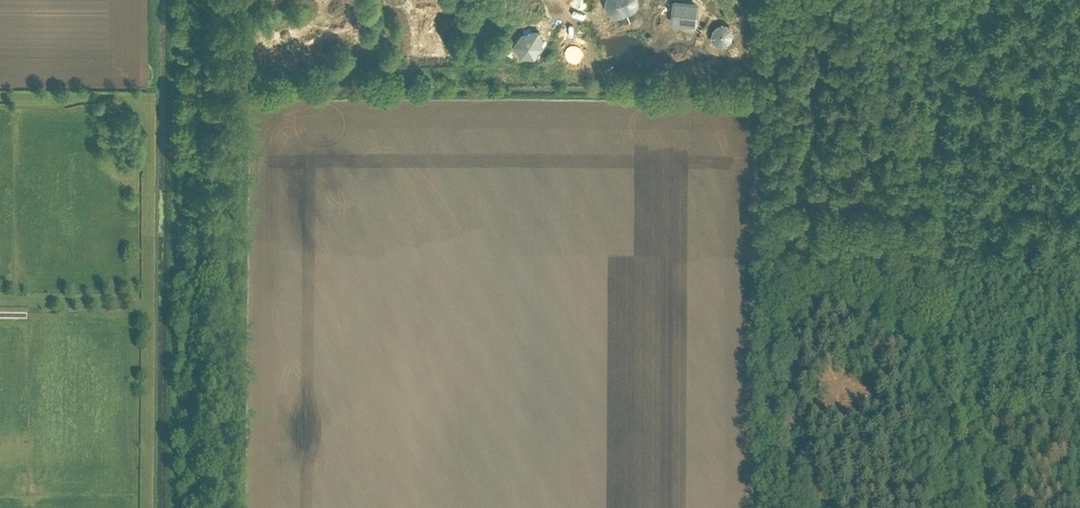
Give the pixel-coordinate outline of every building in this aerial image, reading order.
[(430,20),(462,20),(462,0),(430,0),(430,20)] [(501,5),(505,12),(512,13),(513,12),(517,6),(525,7),(525,6),(529,0),(504,0),(501,5)] [(616,3),(620,8),(626,10),(632,8),(636,3),(636,0),(616,0),(616,3)] [(695,23),(697,6),(697,5),(696,4),(695,3),(675,1),(674,14),(674,16),(675,18),(676,19),(677,20),(678,21),(680,22),(681,22),(681,28),(692,29),(693,23),(695,23)] [(384,17),(384,42),(416,41),(416,16),(384,17)] [(714,30),(713,35),(715,40),(718,43),(723,44),(728,42),(731,39),(732,34),(730,29),(727,26),(722,25),(717,27),(714,30)] [(436,33),(435,69),(464,70),(464,34),(436,33)] [(541,48),(538,40),(538,37),(523,35),(516,45),(522,57),(525,56),(531,56),(534,58),(541,48)] [(567,50),(564,55),(565,60),(567,64),(571,66),(577,66),(581,64),(583,59),(583,54),(580,50),(576,48),(571,48),(567,50)]
